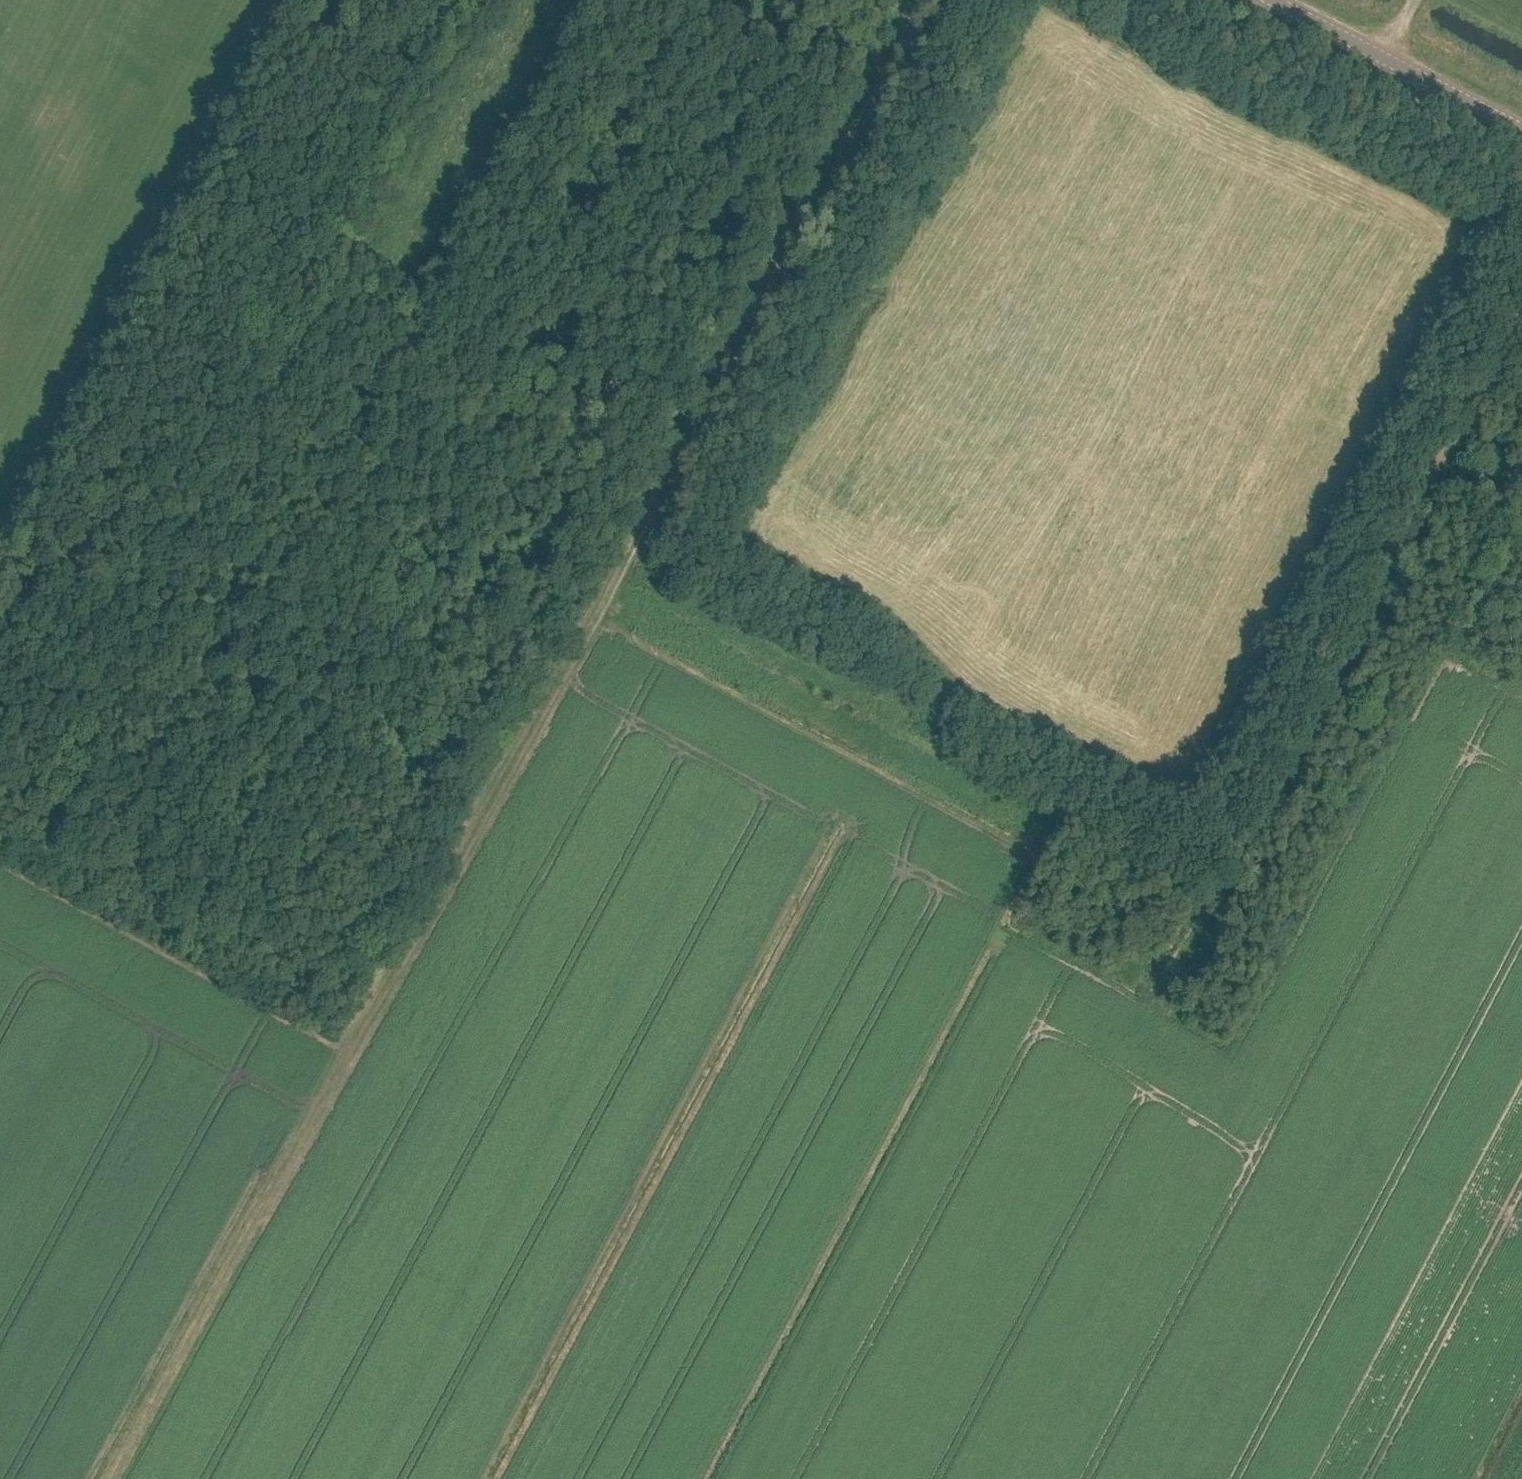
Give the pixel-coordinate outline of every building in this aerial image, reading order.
[(1376,545),(1368,541),(1361,551),(1369,556),(1376,545)]
